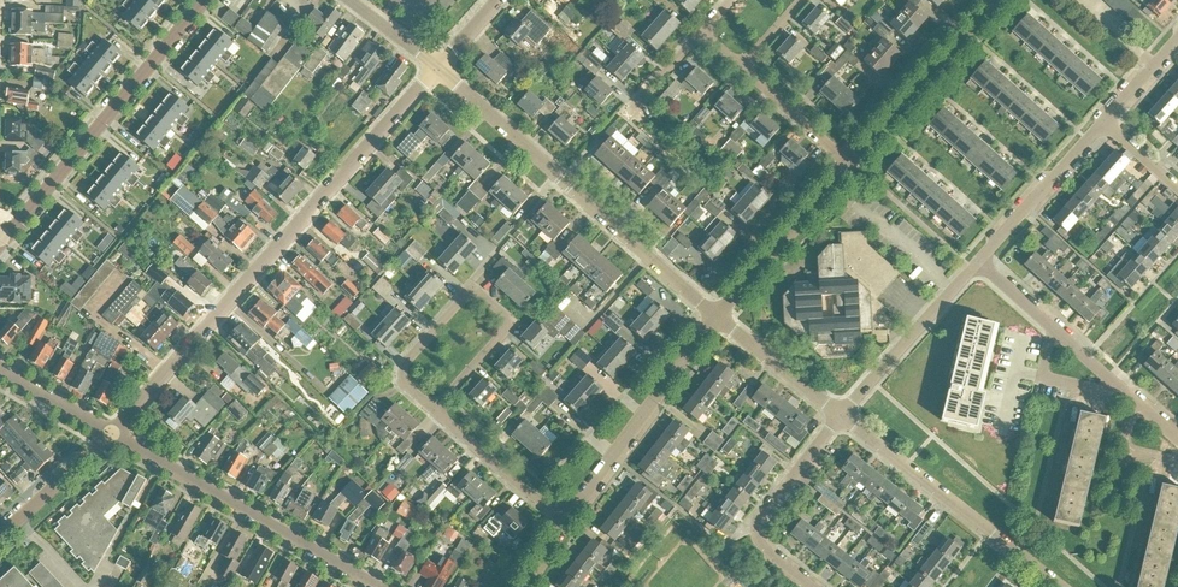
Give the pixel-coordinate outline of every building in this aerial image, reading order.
[(144,0),(137,0),(135,3),(131,0),(128,0),(126,2),(149,22),(158,11),(144,0)] [(166,0),(144,0),(158,11),(167,1),(166,0)] [(601,8),(592,0),(584,0),(582,2),(595,14),(601,8)] [(601,8),(606,3),(604,0),(592,0),(601,8)] [(700,0),(677,0),(675,2),(689,15),(701,1),(700,0)] [(900,14),(918,30),(928,19),(915,8),(920,3),(917,0),(906,0),(909,3),(900,14)] [(937,8),(945,0),(928,0),(937,8)] [(1113,10),(1122,0),(1112,0),(1107,5),(1113,10)] [(1118,15),(1128,4),(1123,0),(1122,0),(1113,10),(1118,15)] [(1160,0),(1150,0),(1152,2),(1146,8),(1152,13),(1159,18),(1168,7),(1160,0)] [(149,22),(126,2),(122,7),(128,11),(122,18),(140,33),(149,22)] [(570,4),(562,12),(576,25),(583,16),(584,17),(588,13),(576,3),(572,6),(570,4)] [(1118,15),(1124,20),(1133,9),(1128,4),(1118,15)] [(12,23),(45,24),(63,25),(64,7),(53,7),(46,7),(46,15),(32,14),(32,12),(12,11),(12,13),(11,14),(10,18),(12,19),(12,23)] [(315,27),(312,31),(322,39),(340,16),(330,8),(323,17),(315,11),(307,21),(315,27)] [(803,25),(814,35),(829,18),(818,8),(803,25)] [(1146,8),(1143,12),(1148,17),(1152,13),(1146,8)] [(1124,20),(1129,24),(1139,14),(1133,9),(1124,20)] [(222,20),(231,28),(240,18),(230,10),(222,20)] [(517,21),(505,35),(518,46),(524,40),(535,49),(552,30),(531,11),(526,18),(535,26),(535,27),(530,32),(517,21)] [(666,12),(654,26),(668,38),(680,25),(666,12)] [(256,29),(248,39),(249,39),(248,40),(266,54),(286,26),(283,24),(268,13),(256,29)] [(883,19),(878,25),(891,36),(895,31),(908,41),(918,30),(900,14),(890,25),(883,19)] [(1139,14),(1129,24),(1134,29),(1144,18),(1139,14)] [(1013,32),(1025,43),(1041,26),(1028,15),(1013,32)] [(835,24),(847,36),(853,30),(841,18),(835,24)] [(235,29),(248,39),(256,29),(242,19),(235,29)] [(612,53),(617,58),(618,58),(633,71),(637,66),(639,68),(642,68),(645,64),(645,61),(643,59),(626,42),(630,38),(618,27),(610,20),(605,26),(622,42),(612,53)] [(623,21),(618,27),(630,38),(635,32),(623,21)] [(45,24),(12,23),(12,28),(10,28),(10,33),(12,34),(12,36),(31,36),(32,31),(37,31),(37,34),(45,34),(45,24)] [(328,51),(337,58),(344,63),(345,63),(344,62),(358,44),(356,42),(363,34),(351,25),(338,41),(336,40),(328,51)] [(883,40),(873,51),(891,67),(901,56),(886,42),(891,36),(878,25),(873,31),(883,40)] [(668,38),(654,26),(642,39),(656,52),(668,38)] [(1025,43),(1037,54),(1053,37),(1041,26),(1025,43)] [(233,44),(215,29),(206,40),(230,60),(233,56),(227,51),(233,44)] [(59,34),(58,42),(73,43),(74,36),(59,34)] [(777,54),(788,64),(804,47),(792,36),(777,54)] [(1037,54),(1049,65),(1065,48),(1053,37),(1037,54)] [(98,47),(92,43),(89,47),(112,66),(122,55),(104,40),(98,47)] [(230,60),(206,40),(197,51),(215,66),(221,59),(226,64),(230,60)] [(73,43),(58,42),(57,49),(73,51),(73,43)] [(251,56),(256,49),(246,42),(240,48),(251,56)] [(355,61),(365,68),(354,83),(361,88),(380,62),(378,61),(385,51),(376,43),(374,45),(369,42),(355,61)] [(244,95),(266,113),(312,55),(296,43),(278,66),(272,60),(244,95)] [(843,56),(848,62),(854,68),(860,62),(851,54),(855,50),(848,43),(843,47),(847,51),(843,56)] [(845,51),(836,44),(827,55),(835,62),(845,51)] [(9,49),(9,56),(45,57),(45,50),(33,50),(33,46),(11,46),(11,48),(9,49)] [(112,66),(89,47),(86,51),(91,56),(86,62),(104,77),(112,66)] [(810,53),(822,64),(827,58),(815,47),(810,53)] [(301,73),(309,79),(312,75),(328,55),(318,48),(303,68),(304,69),(301,73)] [(1049,65),(1061,76),(1077,58),(1065,48),(1049,65)] [(215,66),(197,51),(189,61),(212,81),(216,77),(210,72),(215,66)] [(891,67),(873,51),(863,62),(881,78),(891,67)] [(502,53),(497,58),(509,69),(514,65),(502,53)] [(605,65),(592,54),(587,61),(599,72),(605,65)] [(476,66),(498,86),(508,75),(506,73),(509,69),(497,58),(492,62),(486,55),(476,66)] [(45,57),(9,56),(9,63),(10,65),(10,67),(32,67),(32,64),(47,64),(47,57),(45,57)] [(848,62),(843,56),(831,69),(837,74),(848,62)] [(618,58),(617,58),(606,70),(621,83),(633,71),(618,58)] [(1061,76),(1073,86),(1089,69),(1077,58),(1061,76)] [(212,81),(189,61),(180,73),(197,87),(203,80),(209,85),(212,81)] [(599,72),(587,61),(582,66),(589,72),(595,77),(599,72)] [(104,77),(86,62),(81,69),(75,64),(71,68),(95,87),(104,77)] [(401,82),(399,80),(407,69),(405,67),(405,66),(402,63),(400,63),(398,62),(388,75),(385,73),(375,86),(390,98),(401,82)] [(970,79),(983,90),(998,73),(986,62),(970,79)] [(336,77),(342,82),(351,70),(345,65),(336,77)] [(86,98),(95,87),(71,68),(68,72),(74,77),(68,84),(86,98)] [(35,76),(54,81),(56,73),(37,69),(35,76)] [(682,86),(679,89),(682,92),(684,93),(687,89),(693,95),(697,90),(699,91),(703,95),(704,96),(714,85),(696,69),(686,81),(682,86)] [(1089,69),(1073,86),(1085,97),(1101,80),(1089,69)] [(613,93),(589,72),(583,79),(590,86),(584,92),(600,107),(613,93)] [(983,90),(995,101),(1010,83),(998,73),(983,90)] [(35,78),(33,89),(47,91),(49,80),(35,78)] [(820,92),(833,104),(846,90),(832,78),(820,92)] [(677,81),(658,102),(667,110),(682,92),(679,89),(682,86),(677,81)] [(995,101),(1007,111),(1022,94),(1010,83),(995,101)] [(1167,93),(1177,103),(1177,83),(1167,93)] [(7,92),(6,95),(7,96),(7,98),(8,99),(8,103),(18,105),(18,108),(22,111),(28,112),(28,109),(38,110),(39,103),(29,101),(30,91),(8,89),(8,91),(7,92)] [(529,93),(518,105),(533,118),(539,111),(547,119),(556,108),(546,99),(546,100),(534,89),(529,94),(529,93)] [(846,90),(833,104),(847,116),(860,102),(846,90)] [(352,107),(362,115),(373,100),(364,92),(352,107)] [(1158,104),(1170,115),(1177,106),(1177,103),(1167,93),(1158,104)] [(189,109),(171,94),(162,105),(186,124),(189,120),(183,115),(189,109)] [(1007,111),(1019,122),(1034,105),(1022,94),(1007,111)] [(716,107),(733,122),(744,111),(726,95),(716,107)] [(244,119),(254,107),(244,98),(234,111),(244,119)] [(560,98),(555,104),(559,107),(564,102),(560,98)] [(566,123),(575,113),(564,103),(552,116),(558,121),(548,132),(565,147),(577,133),(566,123)] [(1170,115),(1158,104),(1148,115),(1159,125),(1156,129),(1162,134),(1172,123),(1166,119),(1170,115)] [(186,124),(162,105),(153,115),(171,130),(176,124),(182,128),(186,124)] [(1019,122),(1030,133),(1046,116),(1034,105),(1019,122)] [(704,108),(695,119),(701,124),(710,113),(704,108)] [(928,126),(941,137),(956,120),(944,109),(928,126)] [(748,123),(743,129),(746,132),(763,148),(779,130),(761,114),(750,125),(748,123)] [(171,130),(153,115),(144,126),(168,145),(171,141),(166,137),(171,130)] [(397,149),(408,159),(429,136),(438,144),(438,143),(443,148),(451,139),(446,135),(449,131),(432,115),(420,128),(421,129),(414,136),(411,134),(397,149)] [(1046,116),(1030,133),(1043,144),(1058,127),(1046,116)] [(27,129),(27,127),(21,126),(21,120),(7,120),(7,141),(28,142),(31,147),(37,153),(45,143),(29,129),(27,129)] [(941,137),(953,148),(968,131),(956,120),(941,137)] [(168,145),(144,126),(135,137),(153,152),(159,145),(165,150),(168,145)] [(595,156),(606,166),(622,148),(611,138),(617,131),(611,126),(600,139),(605,144),(595,156)] [(737,131),(729,139),(735,144),(746,132),(743,129),(740,127),(737,131)] [(953,148),(965,158),(980,141),(968,131),(953,148)] [(643,146),(648,142),(640,135),(636,140),(643,146)] [(240,147),(254,157),(259,149),(245,139),(245,140),(241,137),(236,144),(240,146),(240,147)] [(628,139),(624,144),(634,153),(639,148),(628,139)] [(742,151),(735,144),(729,139),(720,150),(733,161),(742,151)] [(808,156),(790,140),(780,151),(798,167),(808,156)] [(965,158),(977,169),(992,152),(980,141),(965,158)] [(651,153),(655,149),(648,142),(643,146),(651,153)] [(294,163),(304,171),(305,169),(306,170),(310,165),(309,165),(315,156),(305,149),(304,149),(297,143),(293,148),(301,154),(294,163)] [(459,176),(465,170),(464,170),(477,155),(465,145),(453,158),(452,159),(460,167),(455,173),(459,176)] [(270,155),(279,162),(284,155),(275,148),(270,155)] [(606,166),(617,176),(633,158),(622,148),(606,166)] [(7,175),(9,175),(10,177),(16,177),(17,176),(20,176),(20,175),(28,175),(28,171),(32,167),(40,173),(42,170),(34,164),(40,157),(30,149),(26,154),(7,153),(7,175)] [(1105,162),(1119,174),(1137,190),(1137,191),(1142,196),(1152,185),(1146,180),(1141,186),(1123,170),(1130,163),(1116,150),(1105,162)] [(173,168),(183,157),(177,152),(167,163),(173,168)] [(447,152),(436,164),(443,169),(452,159),(453,158),(447,152)] [(977,169),(989,180),(1004,163),(992,152),(977,169)] [(759,165),(759,166),(765,170),(775,159),(769,153),(759,165)] [(139,168),(122,154),(113,165),(136,184),(139,180),(134,175),(139,168)] [(464,170),(465,170),(477,181),(490,167),(477,155),(464,170)] [(885,173),(898,184),(914,167),(901,156),(885,173)] [(617,176),(628,185),(644,168),(633,158),(617,176)] [(1105,162),(1094,174),(1108,187),(1109,186),(1119,174),(1105,162)] [(1004,163),(989,180),(1001,191),(1016,174),(1004,163)] [(436,164),(422,179),(428,184),(443,169),(436,164)] [(136,184),(113,165),(104,175),(122,190),(127,183),(133,188),(136,184)] [(182,171),(191,177),(195,180),(199,175),(187,165),(182,171)] [(249,180),(256,187),(259,189),(266,181),(271,185),(268,188),(274,193),(274,194),(287,206),(295,197),(268,172),(265,174),(254,165),(245,175),(234,166),(232,169),(234,171),(244,178),(245,177),(249,180)] [(737,171),(750,182),(755,176),(743,165),(737,171)] [(1143,176),(1148,171),(1142,165),(1137,171),(1143,176)] [(272,167),(268,172),(295,197),(303,188),(290,176),(289,177),(284,172),(281,175),(272,167)] [(898,184),(910,195),(926,177),(914,167),(898,184)] [(381,177),(377,182),(392,195),(399,187),(404,191),(414,180),(402,169),(395,176),(388,170),(386,168),(383,168),(379,172),(379,175),(381,177)] [(650,183),(655,188),(667,176),(661,171),(655,177),(644,168),(628,185),(639,196),(650,183)] [(191,177),(182,171),(177,178),(182,182),(185,179),(188,181),(191,177)] [(1094,174),(1084,185),(1098,198),(1102,194),(1109,200),(1116,193),(1109,186),(1108,187),(1094,174)] [(122,190),(104,175),(95,186),(119,205),(122,201),(116,196),(122,190)] [(647,208),(659,218),(675,200),(664,190),(672,181),(667,176),(655,188),(661,193),(647,208)] [(910,195),(922,206),(938,188),(926,177),(910,195)] [(492,205),(497,209),(515,189),(503,178),(490,193),(497,199),(492,205)] [(139,180),(136,184),(143,190),(146,186),(139,180)] [(252,192),(256,187),(249,180),(244,185),(252,192)] [(392,195),(377,182),(366,195),(373,201),(367,208),(379,219),(396,200),(392,195)] [(422,182),(415,191),(427,201),(428,200),(431,197),(430,197),(434,193),(422,182)] [(1084,185),(1074,197),(1088,210),(1094,203),(1098,206),(1102,201),(1098,198),(1084,185)] [(119,205),(95,186),(86,197),(104,211),(109,204),(115,209),(119,205)] [(250,245),(223,221),(184,186),(171,201),(190,219),(195,213),(209,226),(213,222),(218,226),(219,227),(218,228),(225,237),(231,243),(230,244),(234,248),(235,246),(242,252),(243,251),(245,251),(250,245)] [(755,186),(744,199),(757,212),(769,199),(755,186)] [(922,206),(934,217),(950,199),(938,188),(922,206)] [(1163,214),(1177,228),(1177,207),(1173,203),(1168,208),(1155,197),(1159,192),(1154,188),(1145,198),(1150,203),(1163,214)] [(198,196),(205,201),(220,213),(225,207),(204,189),(198,196)] [(515,189),(497,209),(500,212),(506,207),(515,214),(527,200),(515,189)] [(231,199),(234,195),(226,190),(219,199),(227,204),(227,205),(239,213),(243,207),(231,199)] [(431,197),(428,200),(433,205),(441,196),(435,191),(434,193),(430,197),(431,197)] [(456,206),(462,211),(475,196),(469,191),(456,206)] [(1138,200),(1142,196),(1137,191),(1133,196),(1138,200)] [(245,202),(254,210),(252,212),(259,218),(260,217),(269,225),(278,215),(269,207),(270,206),(254,192),(245,202)] [(475,196),(462,211),(467,216),(480,201),(475,196)] [(714,196),(709,202),(722,213),(727,208),(714,196)] [(1074,197),(1064,209),(1078,221),(1088,210),(1074,197)] [(1146,208),(1150,203),(1145,198),(1140,203),(1146,208)] [(757,212),(744,199),(732,212),(746,224),(757,212)] [(934,217),(946,227),(962,210),(950,199),(934,217)] [(675,200),(659,218),(670,228),(683,213),(689,218),(700,205),(694,200),(686,210),(675,200)] [(722,213),(709,202),(704,208),(717,219),(722,213)] [(531,222),(542,232),(559,214),(547,204),(531,222)] [(1119,209),(1115,213),(1122,219),(1130,210),(1125,205),(1120,211),(1119,209)] [(355,225),(361,231),(367,224),(353,212),(353,213),(346,206),(338,215),(345,221),(344,222),(352,229),(355,225)] [(1163,214),(1156,208),(1153,212),(1151,213),(1158,219),(1159,219),(1163,214)] [(58,219),(57,220),(81,240),(84,236),(79,231),(84,224),(66,209),(64,211),(65,212),(59,219),(58,219)] [(438,215),(450,226),(456,220),(444,209),(438,215)] [(1078,221),(1064,209),(1053,221),(1061,228),(1057,233),(1067,241),(1071,236),(1067,233),(1078,221)] [(962,210),(946,227),(958,239),(974,221),(962,210)] [(1122,219),(1115,213),(1105,225),(1112,231),(1122,219)] [(544,264),(551,256),(562,244),(556,239),(570,224),(559,214),(542,232),(554,242),(538,259),(544,264)] [(1158,231),(1172,244),(1177,237),(1177,228),(1163,214),(1159,219),(1164,223),(1158,231)] [(485,221),(478,215),(471,222),(479,229),(485,221)] [(228,216),(223,221),(250,245),(255,240),(255,238),(256,236),(239,221),(237,224),(228,216)] [(1128,218),(1125,222),(1132,228),(1135,224),(1128,218)] [(50,229),(48,231),(66,246),(72,240),(77,244),(81,240),(57,220),(56,222),(50,230),(50,229)] [(723,222),(711,236),(725,248),(737,235),(723,222)] [(1132,228),(1125,222),(1121,225),(1128,232),(1132,228)] [(323,231),(322,232),(337,246),(340,242),(349,250),(357,241),(347,232),(345,235),(331,223),(328,226),(326,226),(323,229),(323,231)] [(493,239),(499,244),(512,229),(506,224),(493,239)] [(119,234),(123,229),(119,226),(115,230),(119,234)] [(373,234),(385,245),(391,239),(378,228),(373,234)] [(41,240),(39,242),(63,261),(67,257),(61,253),(66,246),(48,231),(47,233),(41,240)] [(1158,231),(1148,242),(1162,255),(1172,244),(1158,231)] [(841,246),(828,247),(817,259),(818,273),(811,273),(812,284),(794,285),(782,298),(784,325),(796,336),(809,335),(810,348),(822,359),(849,358),(860,345),(860,333),(872,332),(871,307),(873,304),(880,311),(884,307),(877,300),(900,274),(867,245),(867,232),(841,234),(841,246)] [(1098,232),(1094,236),(1101,242),(1105,239),(1098,232)] [(681,233),(676,239),(688,250),(694,244),(681,233)] [(517,239),(524,246),(529,241),(521,234),(517,239)] [(110,245),(114,240),(108,235),(104,240),(110,245)] [(1050,240),(1059,248),(1063,243),(1054,235),(1050,240)] [(173,244),(188,256),(195,249),(181,236),(173,244)] [(462,236),(450,249),(464,262),(477,249),(462,236)] [(562,254),(573,264),(589,246),(578,236),(567,249),(562,244),(551,256),(556,261),(562,254)] [(725,248),(711,236),(699,249),(713,262),(725,248)] [(1101,242),(1094,236),(1091,240),(1098,246),(1101,242)] [(213,237),(200,253),(210,262),(211,265),(214,266),(223,273),(225,272),(228,269),(228,267),(232,263),(225,256),(226,255),(218,248),(222,244),(213,237)] [(395,244),(401,249),(407,243),(401,238),(395,244)] [(308,248),(307,250),(321,263),(324,259),(333,267),(339,261),(315,240),(312,243),(310,243),(307,246),(308,248)] [(1023,240),(1017,246),(1022,251),(1028,244),(1023,240)] [(415,241),(410,247),(422,258),(427,252),(415,241)] [(1108,241),(1104,245),(1111,251),(1114,247),(1108,241)] [(32,251),(30,253),(49,268),(54,261),(60,265),(63,261),(39,242),(38,243),(32,251)] [(1148,242),(1137,254),(1152,266),(1162,255),(1148,242)] [(1063,243),(1059,248),(1064,253),(1069,248),(1063,243)] [(132,250),(125,244),(119,251),(126,258),(132,250)] [(1111,251),(1104,245),(1101,249),(1107,255),(1111,251)] [(573,264),(584,274),(600,256),(589,246),(573,264)] [(422,258),(410,247),(405,252),(417,263),(422,258)] [(672,253),(665,247),(662,250),(669,256),(672,253)] [(464,262),(450,249),(438,263),(452,276),(464,262)] [(362,261),(378,276),(385,269),(369,254),(362,261)] [(1023,266),(1034,276),(1045,263),(1034,254),(1023,266)] [(1120,259),(1127,265),(1141,278),(1152,266),(1137,254),(1130,262),(1128,260),(1130,258),(1125,254),(1120,259)] [(291,266),(322,296),(332,286),(300,256),(296,261),(295,260),(292,263),(293,264),(291,266)] [(584,274),(595,284),(611,266),(600,256),(584,274)] [(527,277),(514,266),(513,267),(503,257),(490,272),(499,280),(495,285),(509,297),(522,283),(527,277)] [(533,270),(539,263),(532,257),(526,264),(533,270)] [(191,280),(187,285),(201,297),(203,296),(204,297),(208,291),(207,290),(212,285),(181,258),(175,265),(191,280)] [(1075,266),(1079,269),(1085,262),(1081,259),(1075,266)] [(107,261),(103,266),(112,273),(116,269),(107,261)] [(1085,262),(1079,269),(1083,273),(1089,266),(1085,262)] [(1034,276),(1045,285),(1056,273),(1045,263),(1034,276)] [(1141,278),(1127,265),(1116,277),(1118,279),(1114,283),(1121,290),(1125,285),(1131,290),(1141,278)] [(103,266),(99,271),(108,278),(112,273),(103,266)] [(148,295),(158,304),(165,309),(168,305),(183,318),(189,311),(190,312),(194,308),(192,307),(194,305),(178,292),(174,296),(169,292),(171,289),(164,283),(168,278),(153,266),(146,274),(157,283),(148,295)] [(611,266),(595,284),(606,294),(622,276),(611,266)] [(99,271),(95,275),(104,283),(108,278),(99,271)] [(429,272),(417,286),(431,299),(443,285),(429,272)] [(1045,285),(1056,295),(1067,283),(1056,273),(1045,285)] [(301,288),(286,274),(285,275),(283,274),(279,278),(280,279),(277,282),(276,281),(268,291),(293,314),(296,317),(304,308),(301,305),(307,299),(298,291),(301,288)] [(95,275),(91,280),(100,288),(104,283),(95,275)] [(10,300),(10,303),(20,304),(20,303),(30,303),(30,278),(21,277),(21,276),(11,276),(11,279),(0,278),(0,300),(10,300)] [(559,281),(566,288),(570,283),(563,276),(559,281)] [(1056,295),(1067,304),(1078,292),(1073,288),(1079,281),(1073,276),(1067,283),(1056,295)] [(382,278),(377,284),(389,295),(394,289),(382,278)] [(1097,285),(1101,288),(1107,282),(1103,278),(1097,285)] [(91,280),(87,285),(96,293),(100,288),(91,280)] [(360,292),(348,281),(342,287),(354,299),(360,292)] [(636,287),(649,298),(654,292),(642,281),(636,287)] [(78,292),(66,282),(60,290),(72,299),(78,292)] [(129,287),(139,296),(143,291),(133,282),(129,287)] [(1107,282),(1101,288),(1105,292),(1111,285),(1107,282)] [(522,283),(509,297),(522,309),(536,295),(522,283)] [(389,295),(377,284),(371,290),(384,301),(389,295)] [(87,285),(83,290),(92,298),(96,293),(87,285)] [(431,299),(417,286),(405,299),(419,312),(431,299)] [(570,290),(578,297),(581,293),(574,286),(570,290)] [(124,292),(134,301),(139,296),(129,287),(124,292)] [(83,290),(79,295),(88,302),(92,298),(83,290)] [(126,311),(122,315),(137,328),(140,324),(148,331),(142,339),(155,351),(167,338),(145,319),(147,317),(142,312),(147,305),(142,300),(147,294),(143,291),(139,296),(134,301),(130,306),(126,311)] [(1089,302),(1078,314),(1089,324),(1094,318),(1100,323),(1108,314),(1102,309),(1100,311),(1094,306),(1103,296),(1098,291),(1089,302)] [(120,297),(130,306),(134,301),(124,292),(120,297)] [(1067,304),(1078,314),(1089,302),(1078,292),(1067,304)] [(148,295),(147,294),(142,300),(147,305),(142,312),(147,317),(145,319),(167,338),(178,326),(164,313),(157,321),(149,314),(158,304),(148,295)] [(79,295),(75,299),(84,307),(88,302),(79,295)] [(116,302),(126,311),(130,306),(120,297),(116,302)] [(75,299),(71,304),(73,306),(80,312),(84,307),(75,299)] [(585,303),(592,310),(596,306),(588,299),(585,303)] [(277,313),(261,300),(260,302),(258,301),(254,305),(256,306),(253,309),(252,308),(248,313),(249,314),(248,316),(263,329),(266,325),(277,335),(285,326),(274,316),(277,313)] [(121,316),(122,315),(126,311),(116,302),(111,307),(121,316)] [(654,302),(642,316),(657,329),(669,315),(654,302)] [(69,316),(73,306),(71,304),(68,303),(63,312),(54,326),(61,331),(67,322),(69,316)] [(333,311),(340,317),(346,311),(339,305),(333,311)] [(117,321),(121,316),(111,307),(107,312),(117,321)] [(554,307),(543,319),(548,324),(559,311),(554,307)] [(396,309),(384,323),(398,336),(410,322),(396,309)] [(4,342),(8,346),(36,315),(30,310),(26,310),(12,325),(10,323),(0,334),(0,341),(2,342),(4,342)] [(559,311),(548,324),(554,329),(565,316),(559,311)] [(112,325),(117,321),(107,312),(103,317),(112,325)] [(613,313),(608,318),(620,329),(625,324),(613,313)] [(570,321),(565,316),(554,329),(559,333),(570,321)] [(657,329),(642,316),(630,329),(645,342),(657,329)] [(598,317),(590,331),(595,334),(603,320),(598,317)] [(347,324),(355,332),(361,326),(353,318),(347,324)] [(620,329),(608,318),(603,324),(615,335),(620,329)] [(41,319),(27,343),(34,348),(49,323),(41,319)] [(536,323),(520,340),(532,351),(548,334),(554,340),(560,334),(559,333),(554,329),(548,324),(543,319),(538,325),(536,323)] [(948,393),(941,421),(976,430),(985,395),(978,393),(994,326),(967,319),(949,393),(948,393)] [(575,326),(570,321),(559,333),(560,334),(564,338),(575,326)] [(398,336),(384,323),(372,336),(386,349),(398,336)] [(237,326),(234,331),(271,367),(275,363),(256,344),(259,342),(241,325),(239,328),(237,326)] [(580,330),(575,326),(564,338),(569,343),(580,330)] [(294,338),(307,349),(314,341),(302,329),(294,338)] [(586,335),(580,330),(569,343),(575,347),(586,335)] [(271,367),(234,331),(229,335),(230,336),(228,339),(245,356),(248,353),(259,363),(257,365),(262,369),(258,373),(267,382),(277,372),(271,367)] [(86,342),(93,346),(98,336),(92,332),(86,342)] [(110,363),(120,345),(108,336),(101,333),(94,346),(95,346),(81,369),(83,370),(77,380),(79,381),(74,389),(83,394),(88,386),(89,387),(95,378),(100,380),(110,363)] [(1174,349),(1177,346),(1177,343),(1173,338),(1168,343),(1174,349)] [(66,353),(53,375),(57,377),(58,380),(60,381),(62,381),(64,382),(73,365),(68,362),(79,344),(69,339),(62,351),(66,353)] [(621,339),(609,353),(623,365),(635,352),(621,339)] [(55,352),(59,345),(51,340),(47,347),(40,343),(29,361),(30,362),(31,364),(35,366),(37,366),(43,369),(48,360),(50,361),(55,352)] [(1144,366),(1155,376),(1167,362),(1157,353),(1161,348),(1155,342),(1146,353),(1151,357),(1144,366)] [(120,345),(110,363),(112,364),(109,369),(110,370),(94,399),(100,403),(100,404),(103,406),(105,405),(107,406),(114,395),(116,394),(116,391),(117,389),(110,386),(117,374),(118,374),(119,373),(121,372),(120,370),(122,368),(114,363),(119,355),(127,360),(131,354),(120,345)] [(580,350),(575,355),(587,366),(592,361),(580,350)] [(495,368),(507,379),(522,362),(510,351),(495,368)] [(623,365),(609,353),(597,366),(611,379),(623,365)] [(226,371),(225,372),(229,376),(220,385),(229,392),(236,384),(247,394),(250,390),(258,397),(266,388),(248,372),(248,371),(244,367),(242,369),(235,363),(225,354),(217,363),(226,371)] [(587,366),(575,355),(570,361),(582,372),(587,366)] [(528,368),(540,379),(545,373),(533,362),(528,368)] [(1166,386),(1177,372),(1177,363),(1173,368),(1167,362),(1155,376),(1166,386)] [(332,365),(333,373),(340,372),(339,364),(332,365)] [(710,375),(725,387),(730,391),(734,386),(729,382),(734,375),(719,364),(710,375)] [(1177,395),(1177,394),(1177,372),(1166,386),(1177,395)] [(366,376),(359,383),(367,391),(379,378),(373,373),(369,379),(366,376)] [(710,375),(701,387),(716,398),(725,387),(710,375)] [(588,376),(576,390),(590,402),(602,389),(588,376)] [(329,399),(347,416),(368,394),(350,377),(329,399)] [(469,397),(480,408),(497,390),(485,379),(469,397)] [(753,400),(764,409),(776,394),(764,385),(753,400)] [(748,386),(740,396),(747,400),(754,391),(748,386)] [(547,387),(542,392),(554,403),(559,398),(547,387)] [(701,387),(692,398),(707,409),(716,398),(701,387)] [(502,396),(514,407),(520,401),(508,390),(502,396)] [(590,402),(576,390),(564,403),(578,416),(590,402)] [(195,419),(205,428),(225,405),(210,391),(195,407),(185,397),(168,416),(180,426),(186,418),(191,423),(195,419)] [(527,408),(534,400),(525,392),(518,400),(520,401),(524,405),(527,408)] [(542,392),(537,397),(543,403),(549,409),(554,403),(542,392)] [(228,405),(233,399),(227,393),(222,399),(228,405)] [(764,409),(776,418),(787,403),(776,394),(764,409)] [(747,400),(740,396),(733,405),(739,410),(747,400)] [(543,403),(537,397),(527,408),(526,409),(526,410),(532,415),(543,403)] [(378,438),(383,442),(407,416),(395,405),(390,411),(375,398),(360,414),(382,434),(378,438)] [(707,409),(692,398),(683,410),(698,421),(703,415),(708,419),(712,414),(707,409)] [(227,410),(239,422),(248,413),(236,401),(227,410)] [(776,418),(787,427),(798,412),(787,403),(776,418)] [(517,421),(526,410),(526,409),(527,408),(523,405),(513,417),(517,421)] [(507,409),(497,421),(501,425),(512,413),(507,409)] [(1064,409),(1051,463),(1077,469),(1085,437),(1088,438),(1086,445),(1087,445),(1094,416),(1064,409)] [(11,421),(1,411),(0,413),(0,432),(11,421)] [(787,427),(784,431),(799,443),(807,433),(803,430),(810,421),(798,412),(787,427)] [(8,443),(26,427),(16,416),(11,421),(0,432),(0,434),(8,443)] [(407,416),(383,442),(384,443),(388,438),(392,442),(398,435),(405,441),(397,450),(402,455),(418,438),(412,433),(419,426),(407,416)] [(743,423),(749,428),(754,422),(748,417),(743,423)] [(732,419),(727,425),(733,430),(738,424),(732,419)] [(512,436),(525,448),(538,433),(524,421),(512,436)] [(674,421),(665,433),(680,444),(689,433),(674,421)] [(754,422),(749,428),(756,433),(760,426),(754,422)] [(733,430),(727,425),(722,431),(728,436),(733,430)] [(8,443),(17,453),(35,437),(26,427),(8,443)] [(712,432),(708,438),(720,447),(724,441),(712,432)] [(195,457),(207,465),(211,458),(216,462),(227,446),(222,443),(225,439),(216,433),(214,437),(209,434),(199,448),(200,449),(195,457)] [(257,446),(262,451),(274,438),(268,433),(257,446)] [(538,433),(525,448),(539,460),(552,445),(538,433)] [(665,433),(656,444),(671,455),(676,449),(683,454),(687,449),(680,444),(665,433)] [(765,440),(774,447),(779,441),(769,434),(765,440)] [(17,453),(26,462),(44,446),(35,437),(17,453)] [(720,447),(708,438),(703,444),(715,453),(720,447)] [(732,438),(727,444),(733,449),(738,443),(732,438)] [(419,454),(431,465),(445,450),(433,439),(419,454)] [(229,460),(223,472),(228,474),(228,476),(232,479),(234,478),(235,479),(247,459),(243,457),(248,448),(246,447),(249,443),(243,440),(236,453),(232,451),(226,457),(229,460)] [(287,448),(278,440),(273,445),(272,444),(263,453),(270,459),(278,450),(282,454),(287,448)] [(779,441),(774,447),(784,455),(789,449),(779,441)] [(656,444),(647,455),(668,472),(672,466),(666,461),(671,455),(656,444)] [(733,449),(727,444),(722,450),(728,455),(733,449)] [(762,453),(753,464),(753,465),(767,476),(776,464),(769,459),(774,452),(764,444),(759,451),(762,453)] [(322,450),(327,454),(331,449),(326,445),(322,450)] [(44,446),(26,462),(36,473),(54,457),(44,446)] [(445,450),(431,465),(421,476),(426,480),(437,471),(443,476),(457,461),(445,450)] [(344,462),(333,451),(328,457),(341,467),(344,462)] [(395,468),(401,473),(414,459),(408,454),(395,468)] [(668,472),(647,455),(638,467),(645,472),(642,476),(657,488),(665,478),(666,479),(667,478),(673,482),(677,478),(668,472)] [(706,455),(701,461),(707,466),(712,460),(706,455)] [(846,489),(849,485),(865,465),(853,456),(842,470),(848,475),(840,485),(846,489)] [(712,460),(707,466),(713,471),(718,464),(712,460)] [(696,467),(702,472),(707,466),(701,461),(696,467)] [(739,472),(744,476),(758,487),(767,476),(753,465),(753,464),(748,461),(739,472)] [(6,473),(11,468),(7,463),(2,468),(6,473)] [(1051,463),(1038,517),(1068,524),(1073,503),(1072,503),(1072,504),(1069,504),(1077,469),(1051,463)] [(859,483),(865,488),(877,474),(865,465),(849,485),(854,488),(859,483)] [(707,466),(702,472),(709,477),(713,471),(707,466)] [(247,488),(260,495),(268,481),(271,483),(276,474),(266,468),(265,470),(260,467),(256,473),(247,488)] [(270,498),(276,502),(276,504),(278,505),(280,505),(281,506),(291,490),(287,487),(288,485),(290,484),(292,481),(292,479),(297,471),(291,467),(285,474),(270,498)] [(22,468),(15,474),(21,480),(28,474),(27,473),(22,468)] [(72,515),(67,519),(65,517),(57,524),(60,526),(54,531),(73,551),(70,553),(89,573),(91,571),(94,574),(120,529),(119,529),(117,532),(104,517),(119,503),(130,509),(130,510),(147,481),(138,476),(137,478),(121,469),(105,485),(102,482),(95,489),(97,492),(92,496),(90,494),(82,501),(85,503),(80,508),(77,505),(70,512),(72,515)] [(463,492),(470,498),(483,484),(472,473),(462,484),(457,479),(446,490),(457,500),(463,492)] [(876,497),(888,483),(877,474),(865,488),(871,493),(867,499),(872,503),(876,497)] [(687,476),(682,482),(688,487),(693,481),(687,476)] [(744,476),(735,487),(749,499),(758,487),(744,476)] [(3,503),(14,493),(0,478),(0,500),(3,503)] [(357,506),(366,497),(367,496),(352,482),(341,493),(342,493),(329,506),(323,503),(314,519),(328,527),(337,511),(336,511),(348,499),(356,507),(357,506)] [(688,487),(682,482),(677,489),(683,494),(688,487)] [(1146,505),(1138,537),(1165,543),(1177,489),(1148,482),(1141,511),(1142,511),(1143,504),(1146,505)] [(416,502),(428,509),(446,488),(440,483),(428,497),(424,493),(416,502)] [(696,483),(691,490),(697,494),(702,488),(696,483)] [(876,497),(888,506),(899,491),(888,483),(876,497)] [(483,484),(470,498),(477,505),(470,513),(480,522),(491,510),(486,506),(496,495),(483,484)] [(637,484),(628,496),(647,510),(659,495),(648,487),(645,491),(637,484)] [(385,493),(392,499),(398,492),(391,486),(385,493)] [(735,487),(726,499),(741,510),(749,499),(735,487)] [(827,489),(822,495),(835,506),(840,499),(827,489)] [(312,509),(309,507),(315,497),(302,490),(296,500),(293,499),(287,510),(305,521),(312,509)] [(380,496),(373,490),(366,497),(373,504),(380,496)] [(697,494),(691,490),(686,496),(692,501),(697,494)] [(170,495),(170,494),(165,491),(164,492),(162,491),(144,524),(157,531),(152,540),(158,544),(166,529),(160,526),(175,500),(171,497),(170,497),(171,496),(170,495)] [(888,506),(899,515),(911,500),(899,491),(888,506)] [(817,502),(830,511),(835,506),(822,495),(817,502)] [(628,496),(619,507),(633,519),(639,512),(643,515),(647,510),(628,496)] [(366,497),(357,506),(359,508),(346,521),(338,535),(341,536),(339,538),(341,539),(341,541),(345,544),(347,543),(348,544),(358,527),(352,524),(354,523),(355,523),(373,504),(366,497)] [(679,505),(689,513),(693,507),(683,499),(679,505)] [(726,499),(717,510),(732,521),(741,510),(726,499)] [(840,499),(835,506),(841,510),(846,504),(840,499)] [(911,500),(899,515),(910,523),(907,527),(914,533),(923,521),(917,516),(922,509),(911,500)] [(405,501),(399,512),(413,520),(420,510),(405,501)] [(184,515),(183,514),(171,534),(185,543),(193,529),(192,528),(202,511),(190,505),(184,515)] [(732,521),(717,510),(710,505),(706,510),(713,516),(708,522),(722,533),(732,521)] [(835,506),(830,511),(837,517),(841,510),(835,506)] [(619,507),(610,518),(624,530),(633,519),(619,507)] [(484,530),(494,539),(502,530),(513,540),(528,524),(511,509),(503,519),(497,514),(484,530)] [(657,509),(652,515),(658,520),(663,514),(657,509)] [(851,516),(858,521),(863,515),(856,510),(851,516)] [(658,520),(652,515),(647,521),(653,526),(658,520)] [(863,515),(858,521),(864,526),(869,520),(863,515)] [(624,530),(610,518),(601,530),(615,541),(624,530)] [(844,525),(851,530),(855,524),(849,519),(844,525)] [(195,544),(205,549),(210,541),(218,546),(228,528),(226,527),(226,525),(223,523),(222,525),(215,521),(209,532),(207,531),(202,539),(199,537),(195,544)] [(791,535),(802,544),(814,530),(802,521),(791,535)] [(802,544),(814,553),(825,539),(819,534),(825,528),(819,523),(814,530),(802,544)] [(926,523),(916,535),(923,540),(933,528),(926,523)] [(861,529),(855,524),(851,530),(854,533),(857,535),(861,529)] [(444,536),(454,542),(459,534),(449,528),(444,536)] [(874,534),(880,539),(885,533),(879,528),(874,534)] [(388,546),(389,544),(383,541),(388,533),(380,529),(376,537),(374,536),(370,543),(372,544),(366,554),(371,557),(372,559),(375,561),(378,561),(379,561),(384,552),(385,553),(389,547),(388,546)] [(477,530),(474,534),(480,540),(484,536),(477,530)] [(407,531),(402,540),(408,544),(413,535),(407,531)] [(639,531),(634,537),(640,542),(645,536),(639,531)] [(222,556),(226,558),(218,574),(230,581),(240,564),(235,561),(248,539),(246,538),(246,536),(244,535),(242,536),(235,532),(222,556)] [(885,533),(880,539),(887,544),(892,538),(885,533)] [(923,540),(916,535),(911,542),(918,547),(923,540)] [(640,542),(634,537),(628,544),(634,549),(640,542)] [(867,543),(873,548),(878,542),(872,537),(867,543)] [(946,538),(937,550),(951,561),(961,550),(960,550),(965,544),(956,537),(952,543),(946,538)] [(1122,586),(1154,586),(1165,543),(1138,537),(1130,571),(1127,570),(1127,569),(1126,569),(1122,586)] [(814,553),(825,562),(837,548),(825,539),(814,553)] [(408,544),(402,540),(393,551),(399,555),(391,568),(395,571),(395,573),(399,575),(401,574),(405,577),(410,568),(411,569),(417,560),(405,553),(410,545),(408,544)] [(592,541),(583,552),(598,564),(598,563),(607,552),(610,555),(615,549),(603,541),(599,546),(592,541)] [(878,542),(873,548),(880,553),(884,547),(878,542)] [(273,554),(271,553),(271,551),(269,550),(267,550),(261,547),(256,555),(253,556),(242,576),(256,584),(268,564),(267,563),(273,554)] [(825,562),(837,571),(848,557),(837,548),(825,562)] [(451,575),(453,576),(458,567),(460,569),(467,557),(456,550),(450,561),(443,557),(437,567),(428,562),(421,575),(430,580),(425,586),(443,586),(451,575)] [(484,558),(497,565),(501,557),(488,550),(484,558)] [(937,550),(928,561),(943,573),(951,561),(937,550)] [(904,551),(899,557),(906,562),(911,556),(904,551)] [(583,552),(574,564),(589,575),(594,568),(602,575),(601,576),(607,581),(613,575),(606,570),(607,570),(598,563),(598,564),(583,552)] [(516,564),(520,558),(512,553),(508,559),(516,564)] [(116,565),(126,571),(131,562),(121,557),(116,565)] [(837,571),(848,580),(859,566),(848,557),(837,571)] [(906,562),(899,557),(894,563),(901,568),(906,562)] [(175,570),(187,577),(194,565),(182,558),(175,570)] [(879,576),(880,576),(874,571),(871,575),(865,570),(870,563),(865,559),(859,566),(848,580),(857,586),(861,586),(865,583),(870,586),(871,586),(879,576)] [(276,575),(275,577),(282,581),(279,586),(290,586),(291,586),(288,584),(297,568),(289,564),(290,562),(287,560),(286,562),(284,561),(279,570),(277,570),(274,574),(276,575)] [(928,561),(919,573),(934,584),(943,573),(928,561)] [(29,574),(36,581),(47,570),(41,563),(29,574)] [(574,564),(565,575),(580,586),(589,575),(574,564)] [(606,570),(613,575),(617,569),(611,564),(607,570),(606,570)] [(137,582),(146,586),(149,580),(150,581),(152,578),(150,578),(155,569),(147,565),(137,582)] [(15,568),(0,581),(0,586),(33,586),(15,568)] [(41,586),(42,586),(53,577),(47,570),(36,581),(41,586)] [(884,570),(880,576),(879,576),(886,581),(891,575),(884,570)] [(498,576),(490,571),(480,586),(491,586),(498,576)] [(319,581),(317,580),(316,578),(313,576),(311,576),(306,573),(298,586),(315,586),(319,581)] [(910,584),(914,586),(931,586),(934,584),(919,573),(910,584)] [(580,586),(565,575),(557,586),(558,586),(580,586)] [(871,586),(881,586),(886,581),(879,576),(871,586)] [(60,584),(53,577),(42,586),(56,586),(60,584)] [(467,582),(460,578),(455,586),(464,586),(467,582)]
